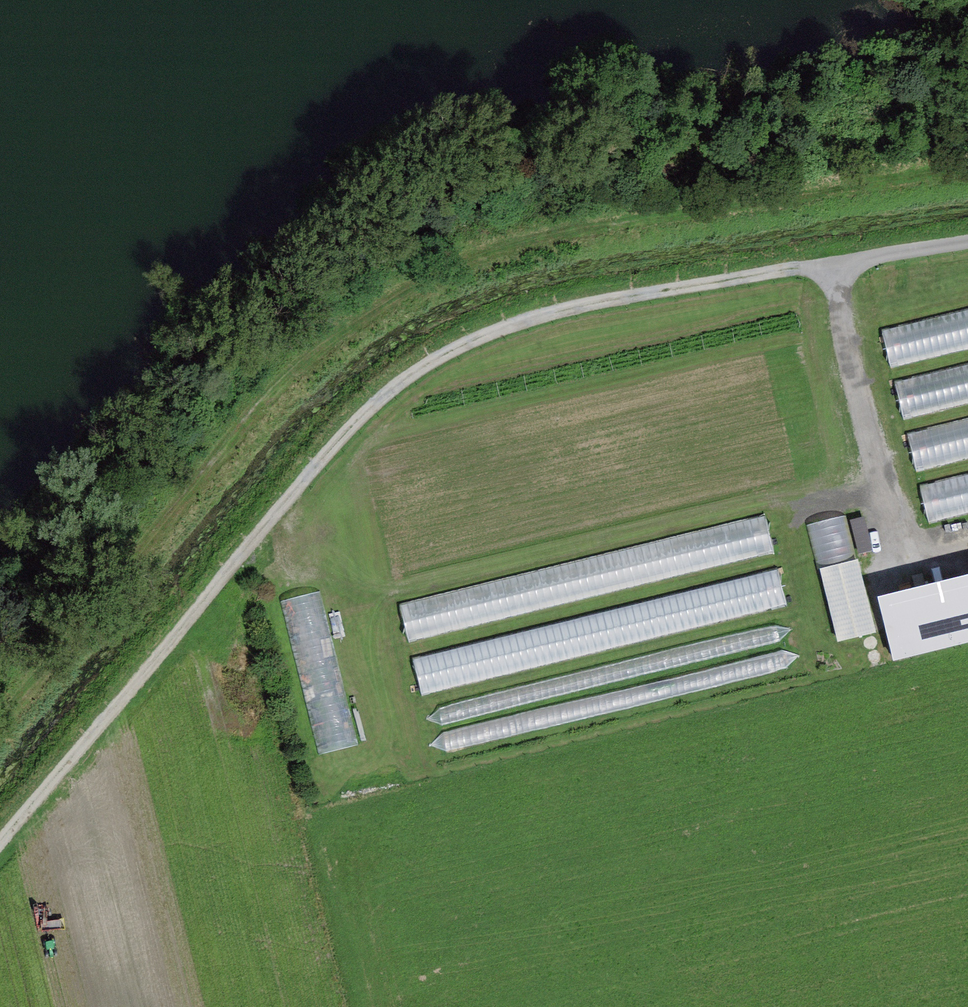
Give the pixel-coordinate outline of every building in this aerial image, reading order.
[(871,328),(918,535),(967,523),(967,306),(871,328)] [(409,631),(777,558),(770,522),(402,594),(409,631)] [(861,561),(823,571),(846,663),(884,654),(861,561)] [(779,572),(415,657),(423,694),(788,609),(779,572)] [(877,600),(892,663),(967,644),(967,578),(877,600)] [(289,597),(319,753),(358,745),(328,590),(289,597)]
